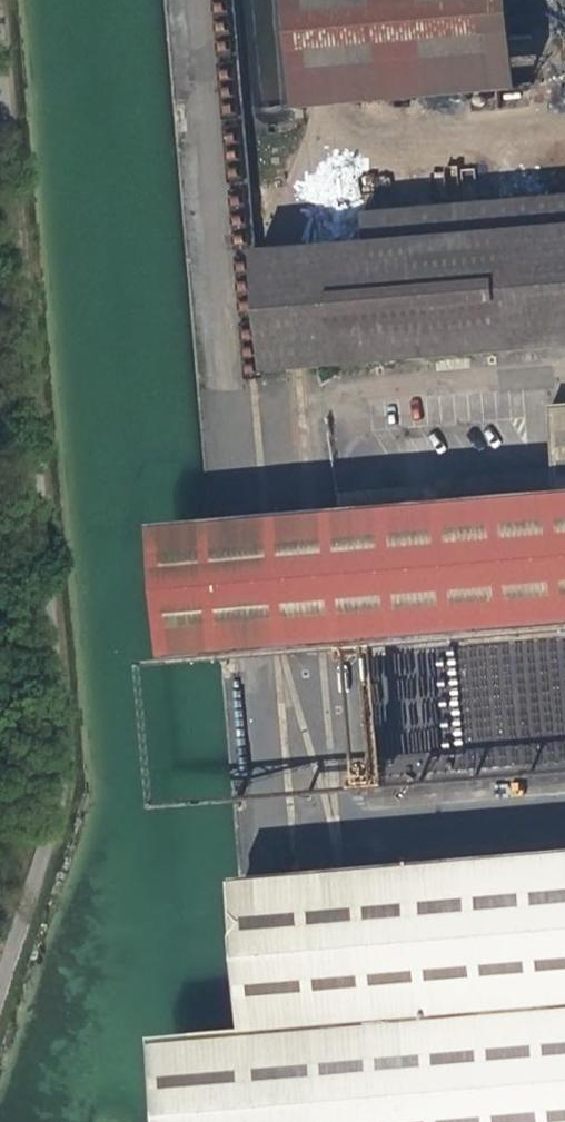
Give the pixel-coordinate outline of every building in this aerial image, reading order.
[(496,96),(487,0),(294,0),(302,113),(496,96)] [(496,96),(528,93),(520,0),(487,0),(496,96)] [(507,232),(517,353),(564,349),(564,227),(507,232)] [(271,374),(517,353),(507,232),(259,254),(271,374)] [(530,499),(542,631),(564,629),(564,409),(555,410),(560,497),(530,499)] [(530,499),(253,522),(264,654),(542,631),(530,499)] [(171,660),(264,654),(253,522),(159,530),(171,660)] [(556,855),(223,882),(236,1031),(245,1121),(564,1121),(564,854),(556,855)] [(236,1031),(145,1038),(153,1121),(245,1121),(236,1031)]
